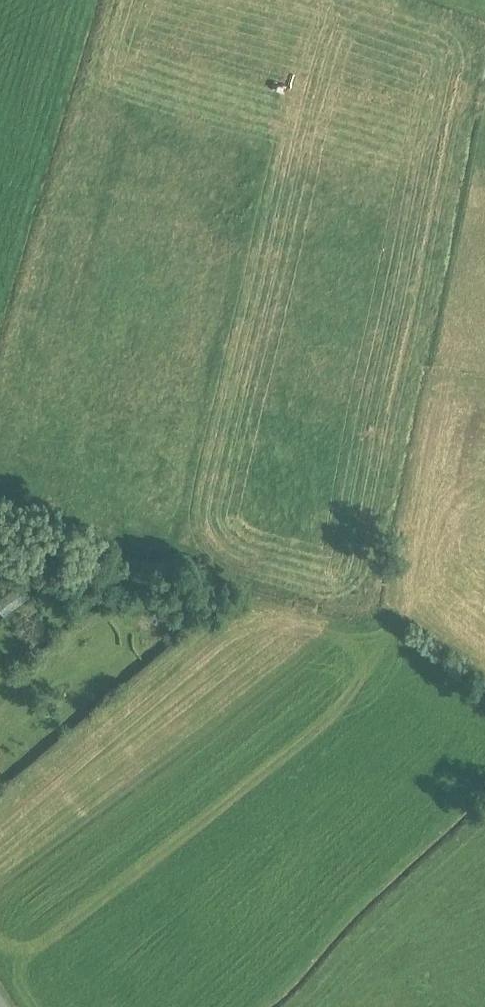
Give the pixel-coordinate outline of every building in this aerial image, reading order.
[(11,612),(38,584),(26,573),(0,601),(11,612)]
